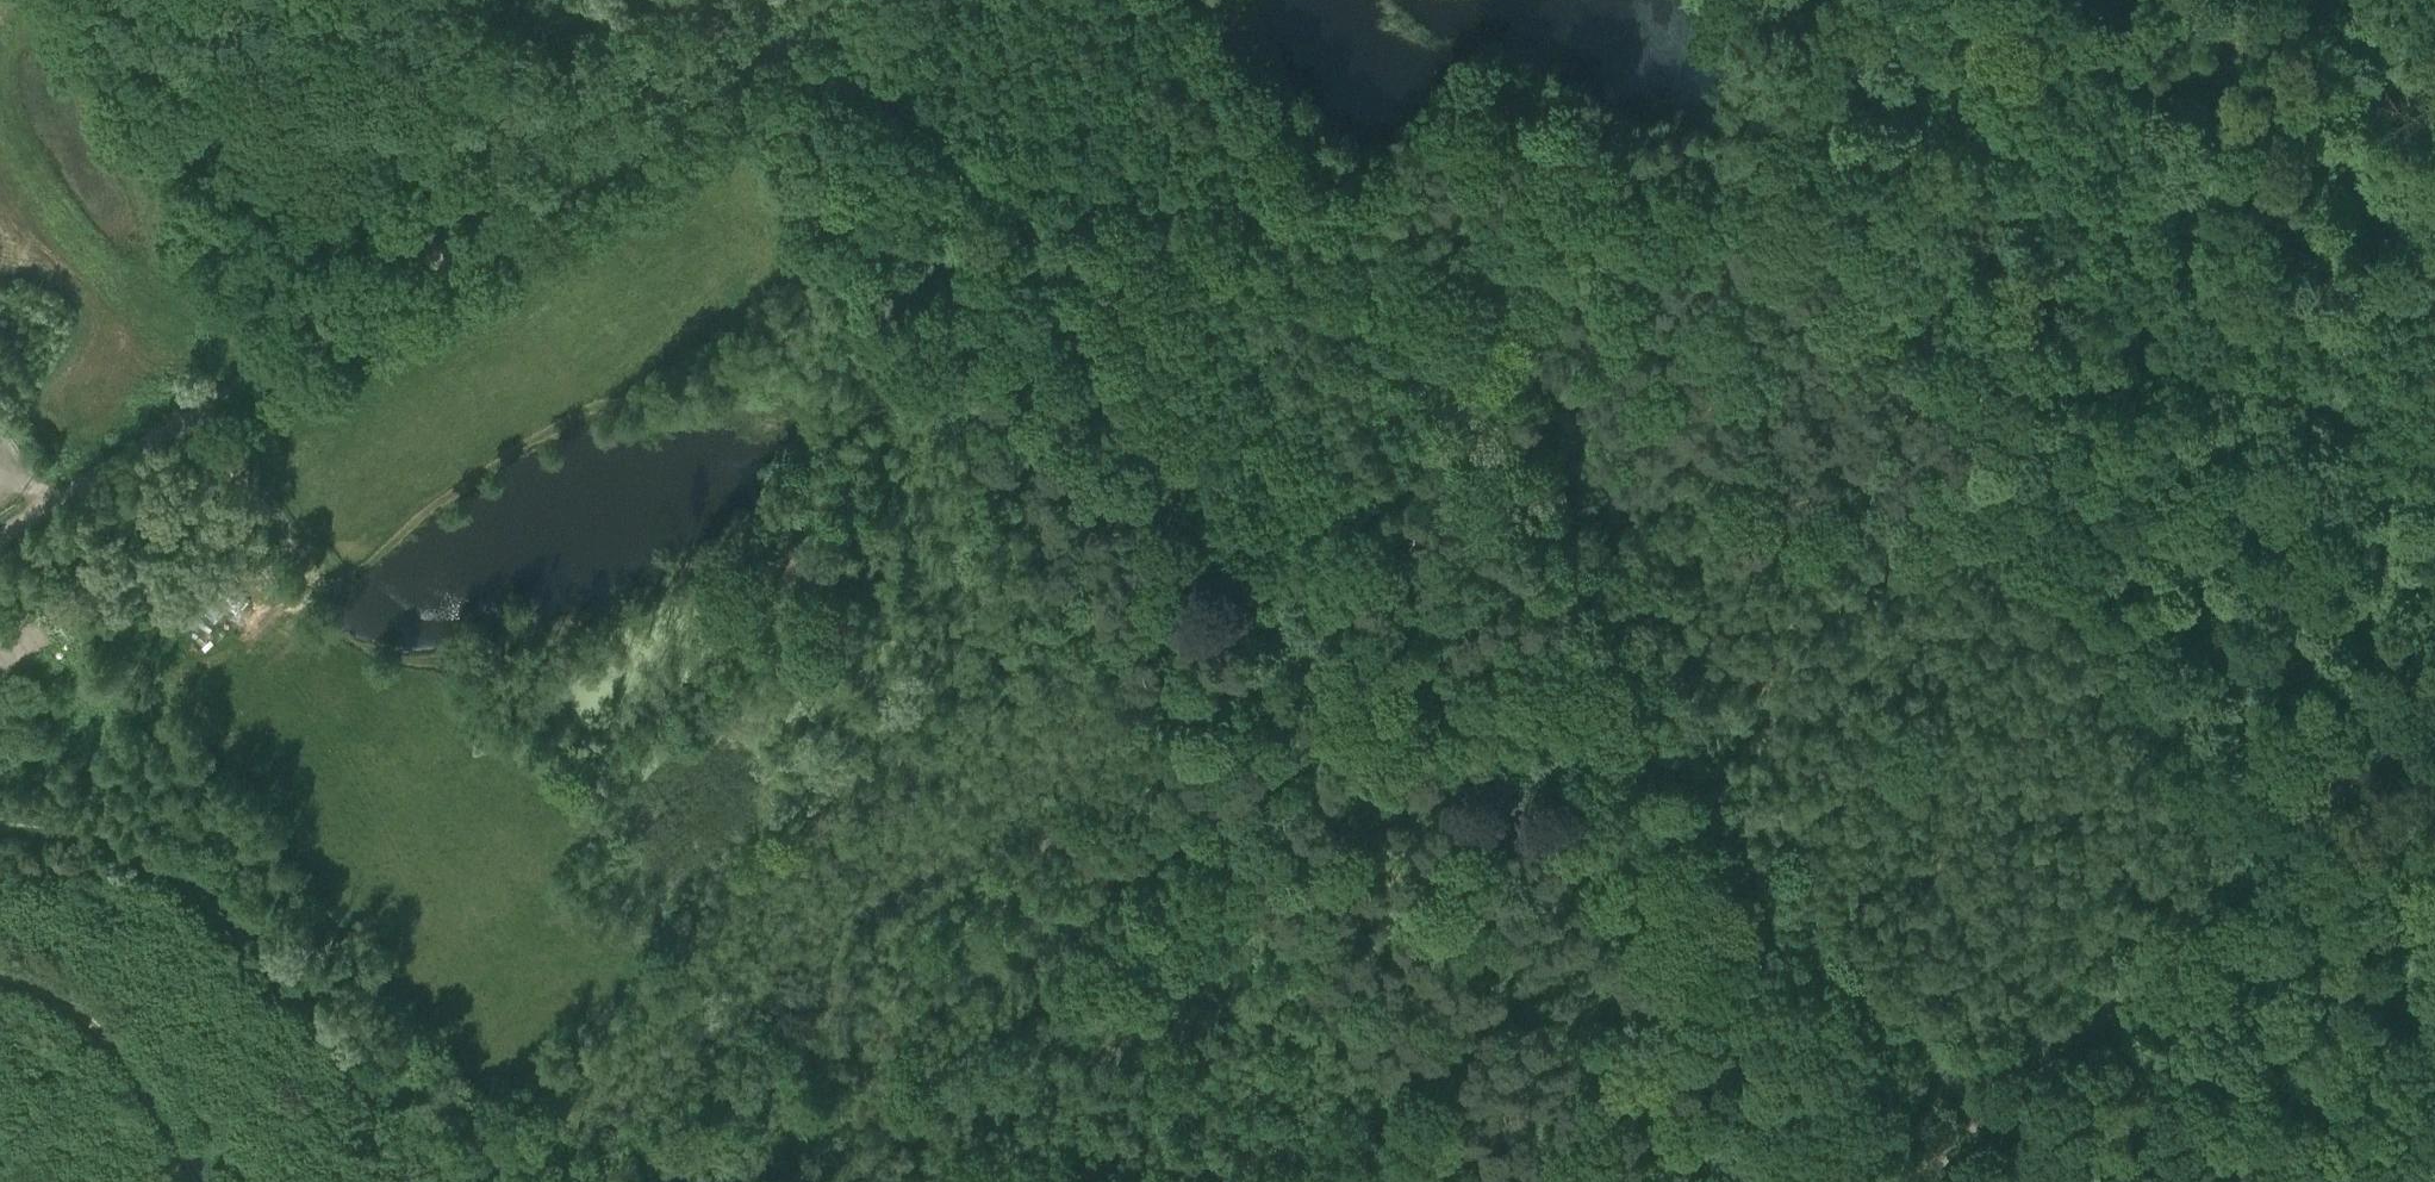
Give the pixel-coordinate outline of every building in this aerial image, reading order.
[(1502,100),(1487,101),(1487,117),(1503,116),(1502,100)] [(245,619),(222,589),(203,603),(225,633),(245,619)]
